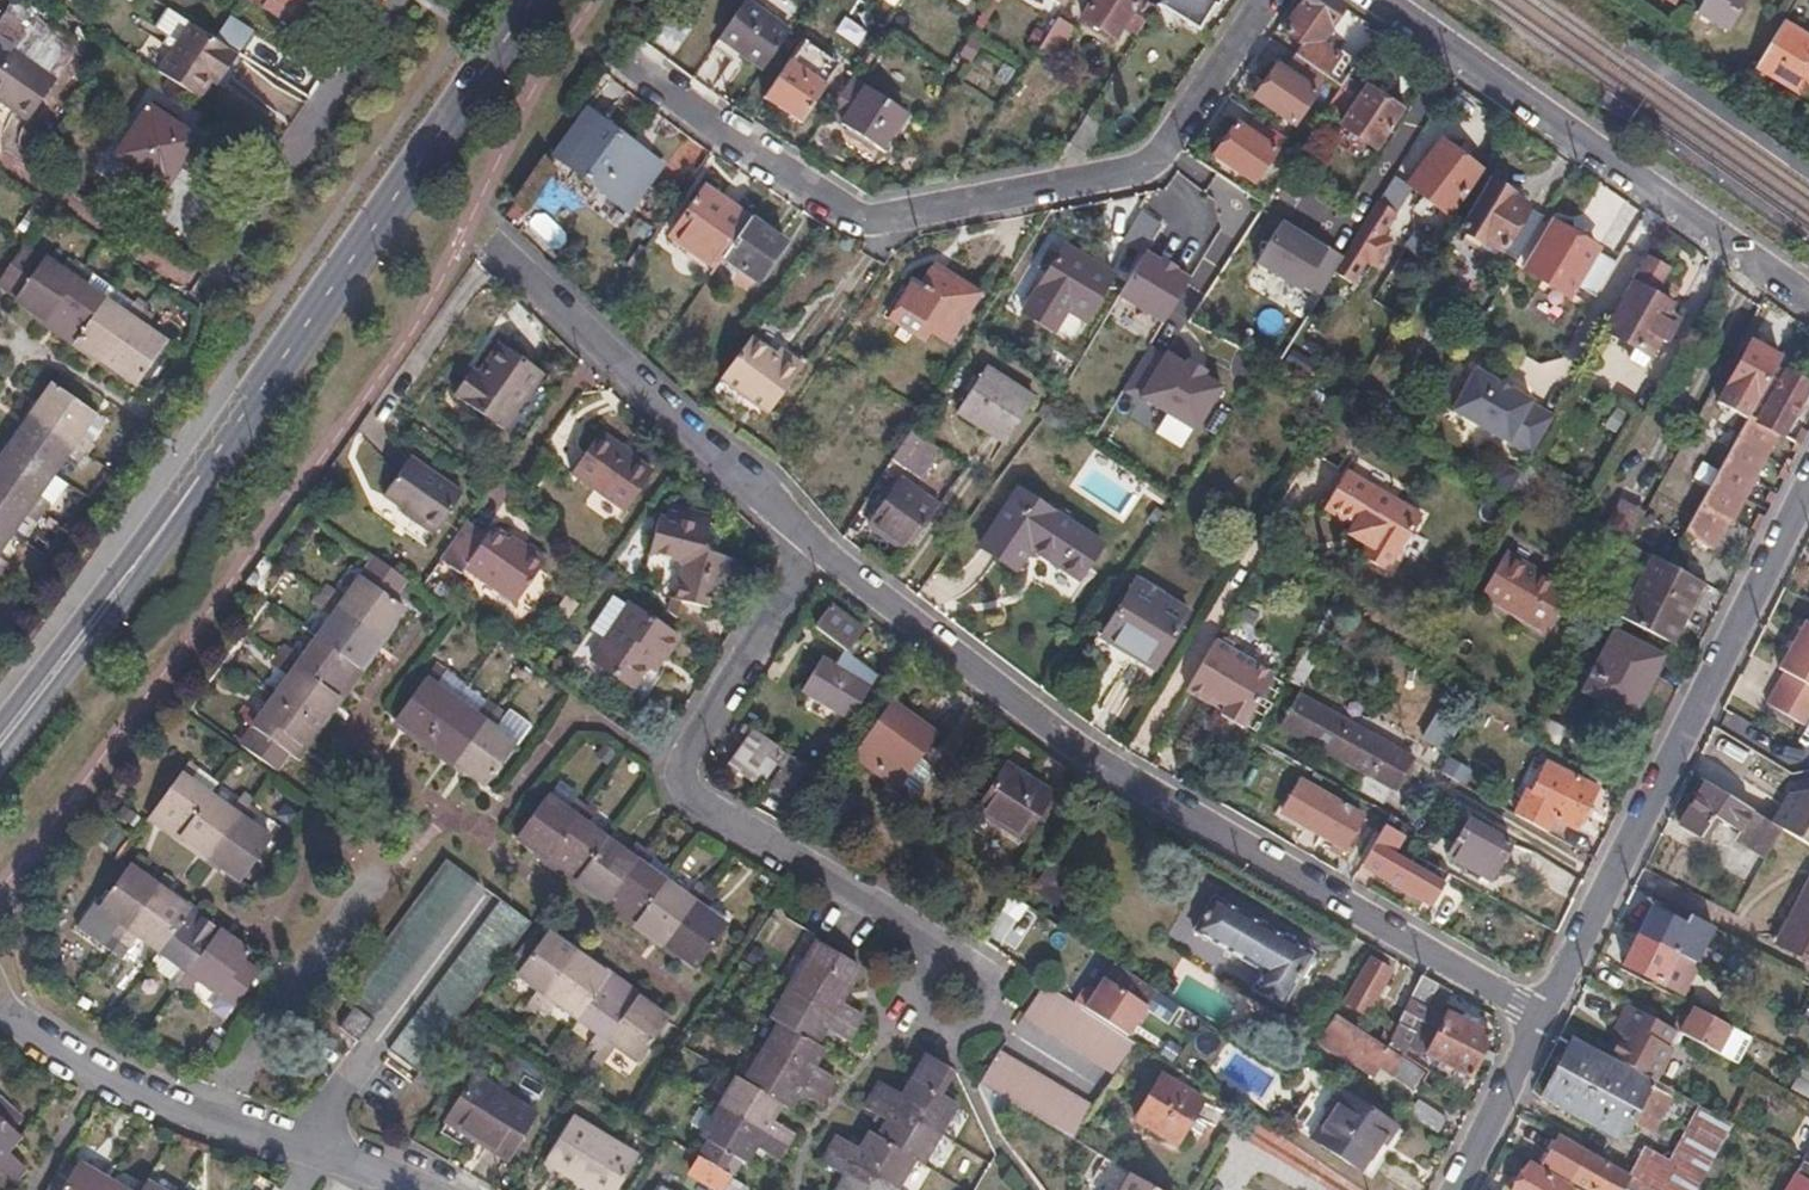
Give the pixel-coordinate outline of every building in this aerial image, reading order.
[(292,26),(309,0),(253,0),(292,26)] [(309,0),(292,26),(298,30),(318,0),(309,0)] [(762,68),(789,29),(747,0),(744,0),(719,37),(762,68)] [(902,0),(879,0),(895,11),(902,0)] [(1000,0),(988,0),(973,24),(981,29),(1000,0)] [(1135,36),(1152,10),(1137,0),(1092,0),(1081,18),(1113,40),(1121,27),(1135,36)] [(1155,5),(1197,32),(1218,0),(1158,0),(1155,5)] [(1356,63),(1342,53),(1339,57),(1319,43),(1342,8),(1331,0),(1303,0),(1282,31),(1302,44),(1294,56),(1311,68),(1325,77),(1340,87),(1346,78),(1356,63)] [(1693,14),(1725,32),(1743,0),(1701,0),(1693,14)] [(17,5),(18,23),(37,21),(36,3),(17,5)] [(665,28),(680,39),(696,17),(682,7),(665,28)] [(175,49),(192,23),(170,9),(158,27),(171,35),(166,43),(175,49)] [(256,32),(232,16),(217,39),(241,55),(256,32)] [(1056,18),(1037,48),(1055,59),(1073,30),(1056,18)] [(175,49),(159,74),(200,101),(213,82),(220,70),(227,75),(241,55),(217,39),(192,23),(175,49)] [(1755,69),(1808,99),(1808,97),(1808,38),(1783,23),(1755,69)] [(31,122),(59,80),(11,50),(0,68),(0,101),(31,122)] [(800,122),(825,85),(789,61),(764,98),(800,122)] [(1293,125),(1315,92),(1301,83),(1275,65),(1253,97),(1293,125)] [(1315,92),(1325,77),(1311,68),(1301,83),(1315,92)] [(213,82),(220,86),(227,75),(220,70),(213,82)] [(851,77),(826,115),(878,148),(902,112),(851,77)] [(1340,126),(1373,149),(1399,110),(1367,88),(1365,90),(1346,78),(1340,87),(1326,108),(1344,121),(1340,126)] [(141,170),(161,185),(164,187),(197,140),(150,107),(118,155),(141,170)] [(629,208),(661,164),(588,112),(556,154),(583,174),(590,164),(608,176),(600,187),(629,208)] [(1087,114),(1068,144),(1086,154),(1105,125),(1087,114)] [(1275,150),(1284,138),(1255,118),(1246,130),(1275,150)] [(1252,184),(1275,150),(1246,130),(1235,122),(1212,155),(1252,184)] [(1478,172),(1441,142),(1408,185),(1413,189),(1445,214),(1478,172)] [(154,194),(161,185),(141,170),(134,182),(154,194)] [(1394,176),(1377,201),(1396,213),(1413,189),(1408,185),(1394,176)] [(1484,241),(1517,260),(1542,217),(1509,197),(1511,193),(1490,181),(1464,223),(1486,237),(1484,241)] [(722,257),(750,218),(704,187),(668,237),(714,270),(722,257)] [(1377,201),(1356,236),(1363,241),(1375,248),(1383,235),(1396,213),(1377,201)] [(1160,224),(1141,209),(1122,242),(1143,254),(1160,224)] [(1321,291),(1345,252),(1282,213),(1257,254),(1240,280),(1306,318),(1321,291)] [(785,242),(750,218),(722,257),(756,281),(785,242)] [(1481,246),(1484,241),(1486,237),(1464,223),(1459,232),(1481,246)] [(1578,286),(1593,295),(1595,296),(1614,261),(1555,225),(1528,273),(1571,298),(1578,286)] [(1363,241),(1356,236),(1335,271),(1352,282),(1367,259),(1376,265),(1392,241),(1383,235),(1375,248),(1363,241)] [(1069,312),(1080,318),(1085,322),(1113,274),(1063,245),(1034,291),(1067,310),(1069,312)] [(1189,279),(1144,252),(1143,254),(1118,296),(1162,323),(1189,279)] [(714,270),(710,276),(726,287),(732,278),(750,290),(756,281),(722,257),(714,270)] [(16,299),(138,384),(167,345),(144,329),(152,319),(132,304),(125,314),(85,286),(91,275),(73,262),(66,273),(44,258),(16,299)] [(946,345),(980,294),(945,273),(933,292),(914,281),(887,322),(922,343),(927,333),(946,345)] [(1636,348),(1649,356),(1658,340),(1664,343),(1675,324),(1663,317),(1669,305),(1632,284),(1606,331),(1636,348)] [(1571,298),(1586,307),(1593,295),(1578,286),(1571,298)] [(1067,310),(1034,291),(1022,310),(1054,330),(1067,310)] [(1073,330),(1080,318),(1069,312),(1062,324),(1073,330)] [(774,353),(750,336),(720,378),(768,412),(803,365),(785,351),(780,358),(774,353)] [(1222,378),(1164,343),(1160,348),(1148,341),(1120,387),(1136,397),(1139,392),(1194,424),(1222,378)] [(1757,401),(1776,366),(1781,358),(1751,342),(1728,385),(1757,401)] [(499,431),(539,375),(498,346),(476,376),(470,371),(453,393),(460,399),(458,402),(499,431)] [(780,358),(785,351),(778,347),(774,353),(780,358)] [(1630,358),(1644,366),(1649,356),(1636,348),(1630,358)] [(1708,490),(1693,517),(1712,527),(1736,481),(1740,484),(1770,428),(1774,430),(1778,432),(1782,434),(1808,384),(1776,366),(1757,401),(1747,418),(1718,471),(1708,490)] [(1474,368),(1450,410),(1531,455),(1553,416),(1529,402),(1530,400),(1474,368)] [(1034,399),(985,369),(957,412),(1007,442),(1034,399)] [(0,461),(0,549),(23,516),(34,524),(48,503),(37,495),(66,454),(77,463),(92,443),(80,434),(94,414),(54,385),(0,461)] [(1757,401),(1728,385),(1718,401),(1747,418),(1757,401)] [(1194,432),(1167,415),(1154,435),(1181,450),(1194,432)] [(616,449),(620,442),(599,426),(568,471),(622,509),(649,472),(626,455),(616,449)] [(1774,430),(1770,428),(1740,484),(1736,481),(1712,527),(1693,517),(1684,535),(1712,550),(1728,519),(1730,520),(1778,432),(1774,430)] [(915,452),(924,440),(910,430),(902,443),(915,452)] [(630,449),(620,442),(616,449),(626,455),(630,449)] [(419,520),(416,524),(429,534),(460,492),(409,455),(382,493),(402,507),(419,520)] [(1521,470),(1499,458),(1484,483),(1507,497),(1521,470)] [(1528,465),(1542,474),(1543,470),(1530,462),(1528,465)] [(1693,482),(1708,490),(1718,471),(1703,463),(1693,482)] [(1517,502),(1524,506),(1542,474),(1528,465),(1509,498),(1517,502)] [(1324,509),(1352,526),(1347,535),(1366,546),(1360,557),(1386,572),(1397,552),(1400,553),(1421,516),(1345,472),(1324,509)] [(869,527),(907,553),(939,505),(901,479),(869,527)] [(1019,491),(982,546),(1017,570),(1032,548),(1079,578),(1102,544),(1019,491)] [(1625,543),(1643,511),(1624,500),(1599,547),(1617,558),(1625,543)] [(399,511),(416,524),(419,520),(402,507),(399,511)] [(681,563),(669,601),(700,610),(706,590),(722,594),(731,563),(713,557),(704,536),(709,520),(664,507),(660,521),(654,521),(645,552),(681,563)] [(466,519),(438,558),(458,572),(462,568),(511,602),(542,559),(524,546),(521,551),(505,540),(489,530),(486,534),(466,519)] [(521,551),(524,546),(509,534),(505,540),(521,551)] [(1568,586),(1506,551),(1480,594),(1542,631),(1568,586)] [(408,579),(376,557),(362,577),(393,599),(408,579)] [(1702,582),(1667,564),(1653,557),(1621,617),(1670,643),(1702,582)] [(393,599),(362,577),(346,599),(334,590),(327,600),(380,638),(403,606),(393,599)] [(1133,653),(1128,662),(1151,675),(1189,612),(1135,579),(1102,635),(1133,653)] [(604,636),(627,604),(615,596),(592,628),(604,636)] [(380,638),(327,600),(320,609),(332,618),(317,638),(358,668),(380,638)] [(652,653),(661,659),(676,638),(627,604),(604,636),(589,658),(627,686),(643,665),(652,653)] [(814,626),(845,649),(861,629),(830,605),(814,626)] [(1303,685),(1344,615),(1331,608),(1290,678),(1303,685)] [(1804,622),(1777,670),(1785,674),(1767,708),(1805,725),(1808,714),(1808,704),(1803,700),(1808,689),(1808,625),(1804,622)] [(1615,632),(1585,689),(1631,713),(1660,655),(1615,632)] [(1124,668),(1128,662),(1133,653),(1102,635),(1093,649),(1124,668)] [(1217,638),(1215,636),(1187,686),(1208,699),(1211,693),(1227,703),(1224,708),(1222,711),(1244,725),(1275,671),(1235,648),(1233,640),(1225,636),(1217,638)] [(358,668),(317,638),(303,658),(291,649),(284,658),(337,697),(358,668)] [(900,667),(911,651),(899,641),(887,657),(900,667)] [(652,671),(661,659),(652,653),(643,665),(652,671)] [(337,697),(284,658),(277,668),(289,677),(274,697),(315,728),(337,697)] [(847,715),(865,686),(823,660),(805,691),(847,715)] [(424,742),(454,701),(432,685),(441,673),(432,667),(394,721),(406,729),(424,742)] [(432,685),(454,701),(465,687),(443,671),(441,673),(432,685)] [(484,701),(465,687),(454,701),(474,715),(482,703),(484,701)] [(1211,693),(1208,699),(1224,708),(1227,703),(1211,693)] [(1365,773),(1393,789),(1411,757),(1297,694),(1280,725),(1365,773)] [(1467,708),(1443,694),(1418,734),(1443,748),(1467,708)] [(315,728),(274,697),(259,718),(245,707),(238,716),(294,757),(315,728)] [(474,715),(454,701),(424,742),(445,757),(454,764),(493,711),(482,703),(474,715)] [(914,760),(933,733),(892,703),(855,755),(896,785),(897,784),(914,760)] [(502,718),(493,711),(454,764),(465,771),(484,785),(514,745),(493,730),(502,718)] [(504,716),(493,730),(514,745),(525,731),(504,716)] [(1535,737),(1555,747),(1566,728),(1545,717),(1535,737)] [(753,729),(745,723),(740,731),(748,737),(753,729)] [(773,761),(782,749),(753,729),(748,737),(729,765),(757,784),(773,761)] [(773,761),(781,766),(789,754),(782,749),(773,761)] [(1471,769),(1449,757),(1441,771),(1465,785),(1469,778),(1467,777),(1471,769)] [(932,773),(914,760),(897,784),(914,797),(932,773)] [(150,815),(178,836),(208,796),(218,783),(198,768),(189,762),(150,815)] [(1695,762),(1690,772),(1702,780),(1708,769),(1695,762)] [(1549,763),(1533,791),(1528,787),(1514,812),(1543,829),(1551,815),(1575,829),(1597,790),(1549,763)] [(976,810),(1020,838),(1050,792),(1006,764),(976,810)] [(781,766),(764,791),(778,800),(795,776),(781,766)] [(1384,804),(1393,789),(1365,773),(1356,788),(1384,804)] [(1766,858),(1783,828),(1773,823),(1705,781),(1679,823),(1699,836),(1713,813),(1755,837),(1750,849),(1766,858)] [(1366,859),(1384,826),(1308,784),(1299,800),(1290,816),(1304,824),(1366,859)] [(1773,823),(1808,844),(1808,789),(1792,791),(1773,823)] [(178,836),(209,859),(246,807),(237,800),(229,811),(208,796),(178,836)] [(546,857),(584,806),(575,800),(566,811),(545,796),(516,836),(546,857)] [(595,814),(584,806),(546,857),(575,878),(604,838),(586,826),(595,814)] [(246,807),(209,859),(240,881),(269,841),(248,825),(256,814),(246,807)] [(1405,823),(1390,815),(1384,826),(1366,859),(1363,865),(1431,903),(1442,883),(1391,854),(1408,825),(1405,823)] [(1491,879),(1510,842),(1468,819),(1448,855),(1491,879)] [(626,854),(604,838),(575,878),(609,903),(645,851),(634,844),(626,854)] [(655,858),(645,851),(609,903),(635,922),(665,882),(647,869),(655,858)] [(356,1041),(475,882),(446,860),(343,998),(354,1006),(339,1027),(356,1041)] [(120,941),(157,889),(127,867),(98,907),(120,923),(111,935),(120,941)] [(1775,942),(1808,959),(1808,876),(1775,942)] [(687,897),(665,882),(635,922),(666,944),(703,893),(695,887),(687,897)] [(188,912),(157,889),(120,941),(128,948),(137,935),(159,951),(188,912)] [(713,900),(703,893),(666,944),(697,966),(726,928),(704,911),(713,900)] [(1191,931),(1260,971),(1250,988),(1283,1007),(1315,952),(1213,894),(1191,931)] [(411,1082),(529,922),(500,901),(389,1051),(399,1058),(392,1068),(411,1082)] [(1203,928),(1270,969),(1260,986),(1280,997),(1304,954),(1217,904),(1203,928)] [(1651,907),(1638,932),(1697,963),(1714,926),(1688,913),(1684,922),(1651,907)] [(216,932),(188,912),(159,951),(178,965),(170,976),(179,983),(216,932)] [(247,955),(216,932),(179,983),(189,991),(197,979),(219,995),(242,963),(247,955)] [(1697,963),(1638,932),(1622,963),(1683,994),(1699,964),(1697,963)] [(539,1008),(578,957),(545,934),(537,944),(529,938),(507,967),(538,989),(525,1007),(534,1015),(539,1008)] [(856,969),(858,967),(854,958),(820,936),(819,938),(789,989),(853,1027),(862,1013),(838,1000),(856,969)] [(178,965),(159,951),(149,965),(168,978),(170,976),(178,965)] [(608,979),(578,957),(539,1008),(548,1015),(557,1003),(579,1018),(608,979)] [(1366,1012),(1389,972),(1369,960),(1345,1001),(1366,1012)] [(257,974),(242,963),(219,995),(234,1006),(257,974)] [(1438,1012),(1449,990),(1422,975),(1410,998),(1438,1012)] [(1102,977),(1083,1008),(1127,1037),(1148,1007),(1102,977)] [(635,998),(608,979),(579,1018),(598,1032),(590,1045),(598,1050),(635,998)] [(1045,982),(1024,1013),(1116,1074),(1136,1042),(1127,1037),(1083,1008),(1045,982)] [(853,1027),(789,989),(770,1020),(780,1025),(813,1045),(824,1027),(845,1040),(853,1027)] [(666,1021),(635,998),(598,1050),(592,1058),(602,1064),(617,1047),(637,1061),(666,1021)] [(1396,1026),(1388,1044),(1405,1055),(1411,1044),(1427,1053),(1426,1055),(1468,1076),(1489,1032),(1448,1011),(1446,1016),(1438,1012),(1410,998),(1396,1026)] [(1614,1034),(1604,1052),(1648,1076),(1665,1046),(1656,1041),(1665,1023),(1624,1001),(1615,1018),(1621,1021),(1614,1034)] [(1680,1031),(1719,1051),(1733,1025),(1695,1005),(1680,1031)] [(1342,1054),(1370,1071),(1374,1063),(1413,1088),(1424,1072),(1335,1016),(1323,1034),(1326,1036),(1321,1045),(1340,1057),(1342,1054)] [(1608,1030),(1614,1034),(1621,1021),(1615,1018),(1608,1030)] [(1388,1021),(1378,1038),(1388,1044),(1396,1026),(1388,1021)] [(763,1052),(826,1090),(833,1079),(811,1065),(821,1049),(813,1045),(780,1025),(763,1052)] [(1633,1118),(1651,1083),(1572,1041),(1544,1094),(1624,1135),(1633,1118)] [(745,1083),(780,1104),(787,1108),(797,1092),(817,1104),(826,1090),(763,1052),(745,1083)] [(998,1052),(978,1084),(1072,1141),(1088,1116),(1093,1109),(998,1052)] [(950,1100),(961,1081),(960,1074),(926,1055),(903,1095),(881,1082),(874,1096),(939,1133),(956,1103),(950,1100)] [(1808,1100),(1808,1065),(1802,1061),(1788,1089),(1808,1100)] [(1201,1100),(1161,1077),(1137,1118),(1177,1142),(1201,1100)] [(1311,1136),(1341,1090),(1322,1077),(1291,1122),(1311,1136)] [(720,1107),(784,1146),(793,1131),(771,1119),(780,1104),(745,1083),(737,1078),(720,1107)] [(506,1156),(532,1114),(474,1079),(450,1118),(488,1141),(486,1144),(506,1156)] [(1437,1088),(1451,1097),(1457,1088),(1442,1079),(1437,1088)] [(1674,1095),(1651,1083),(1633,1118),(1644,1123),(1661,1121),(1674,1095)] [(1397,1127),(1341,1090),(1311,1136),(1362,1169),(1381,1140),(1386,1142),(1397,1127)] [(921,1163),(939,1133),(874,1096),(866,1109),(887,1122),(878,1138),(914,1159),(921,1163)] [(1407,1114),(1437,1134),(1448,1118),(1418,1098),(1407,1114)] [(1734,1122),(1732,1121),(1701,1104),(1671,1158),(1646,1146),(1630,1175),(1657,1189),(1698,1189),(1734,1122)] [(698,1156),(727,1173),(736,1159),(744,1163),(754,1147),(776,1160),(784,1146),(720,1107),(693,1154),(698,1156)] [(16,1177),(27,1166),(7,1147),(20,1134),(0,1115),(0,1163),(16,1177)] [(638,1155),(572,1117),(543,1163),(573,1182),(577,1174),(604,1189),(617,1189),(638,1155)] [(1402,1130),(1397,1127),(1386,1142),(1381,1140),(1362,1169),(1373,1175),(1402,1130)] [(897,1188),(914,1159),(878,1138),(871,1133),(861,1150),(839,1137),(832,1149),(897,1188)] [(1573,1178),(1587,1151),(1556,1133),(1537,1168),(1569,1185),(1573,1178)] [(832,1149),(823,1164),(845,1178),(838,1189),(896,1189),(897,1188),(832,1149)] [(1587,1151),(1573,1178),(1594,1189),(1621,1189),(1623,1185),(1632,1189),(1657,1189),(1630,1175),(1587,1151)] [(727,1173),(698,1156),(688,1173),(717,1189),(741,1189),(723,1180),(727,1173)] [(1806,1160),(1798,1173),(1808,1179),(1808,1162),(1806,1160)] [(16,1177),(0,1163),(0,1184),(6,1189),(16,1177)] [(108,1180),(79,1163),(64,1189),(102,1189),(108,1180)] [(1529,1164),(1514,1189),(1566,1189),(1569,1185),(1537,1168),(1529,1164)] [(1798,1173),(1787,1189),(1808,1189),(1808,1179),(1798,1173)] [(1129,1174),(1120,1189),(1155,1189),(1129,1174)] [(108,1180),(102,1189),(126,1189),(108,1180)]
